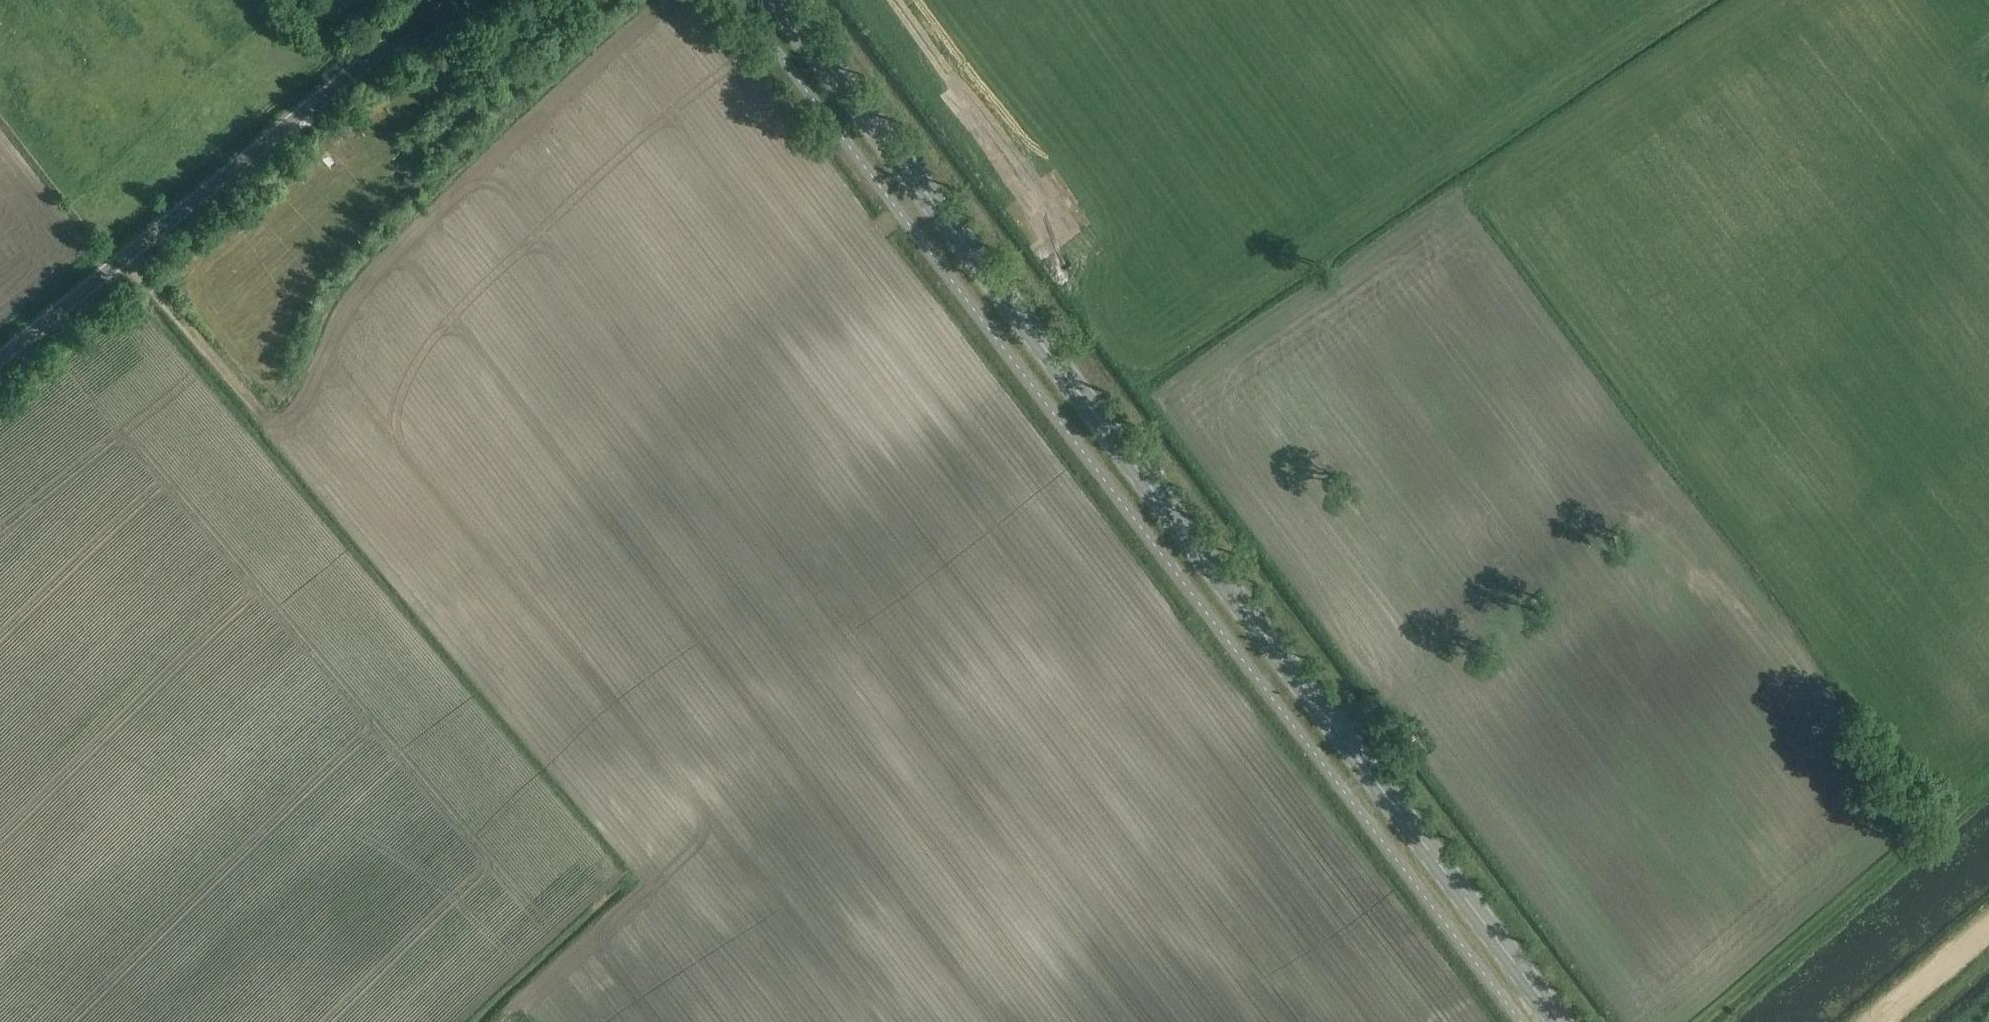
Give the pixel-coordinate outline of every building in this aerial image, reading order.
[(476,57),(489,48),(482,40),(470,49),(476,57)] [(447,82),(457,74),(447,61),(437,69),(447,82)]
